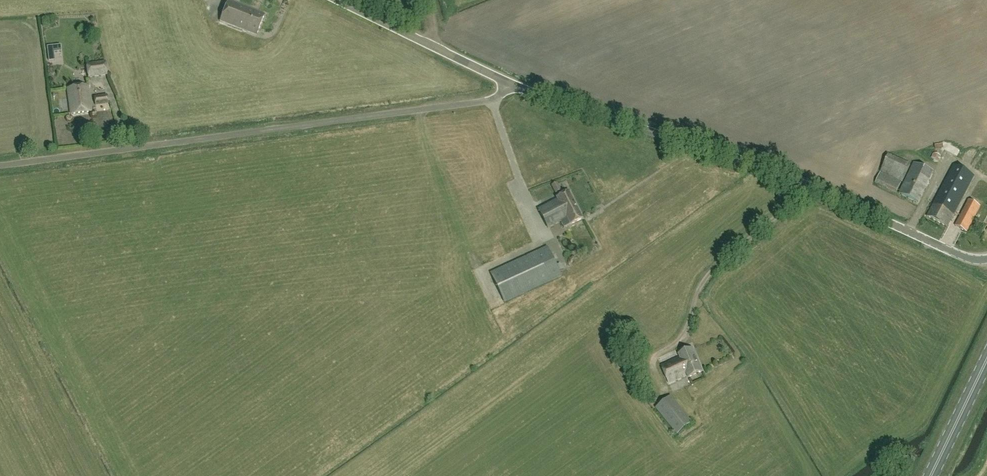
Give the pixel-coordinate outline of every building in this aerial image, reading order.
[(264,14),(228,0),(220,21),(256,35),(264,14)] [(88,77),(106,75),(104,63),(87,65),(88,77)] [(90,112),(87,87),(67,89),(70,115),(90,112)] [(107,95),(94,96),(95,106),(108,104),(107,95)] [(941,151),(934,153),(937,162),(944,160),(941,151)] [(883,169),(903,180),(910,166),(890,155),(883,169)] [(914,163),(899,194),(919,203),(934,172),(914,163)] [(927,216),(948,227),(974,176),(953,166),(927,216)] [(557,183),(555,184),(551,186),(555,194),(561,191),(557,183)] [(929,194),(934,197),(937,190),(932,188),(929,194)] [(570,225),(583,218),(569,191),(556,198),(557,200),(538,210),(548,228),(561,222),(564,228),(570,225)] [(969,200),(955,226),(967,233),(981,206),(969,200)] [(547,247),(490,273),(504,303),(560,277),(547,247)] [(679,354),(680,357),(662,365),(670,383),(687,374),(688,378),(702,372),(693,348),(679,354)] [(671,397),(657,408),(677,434),(692,422),(671,397)]
